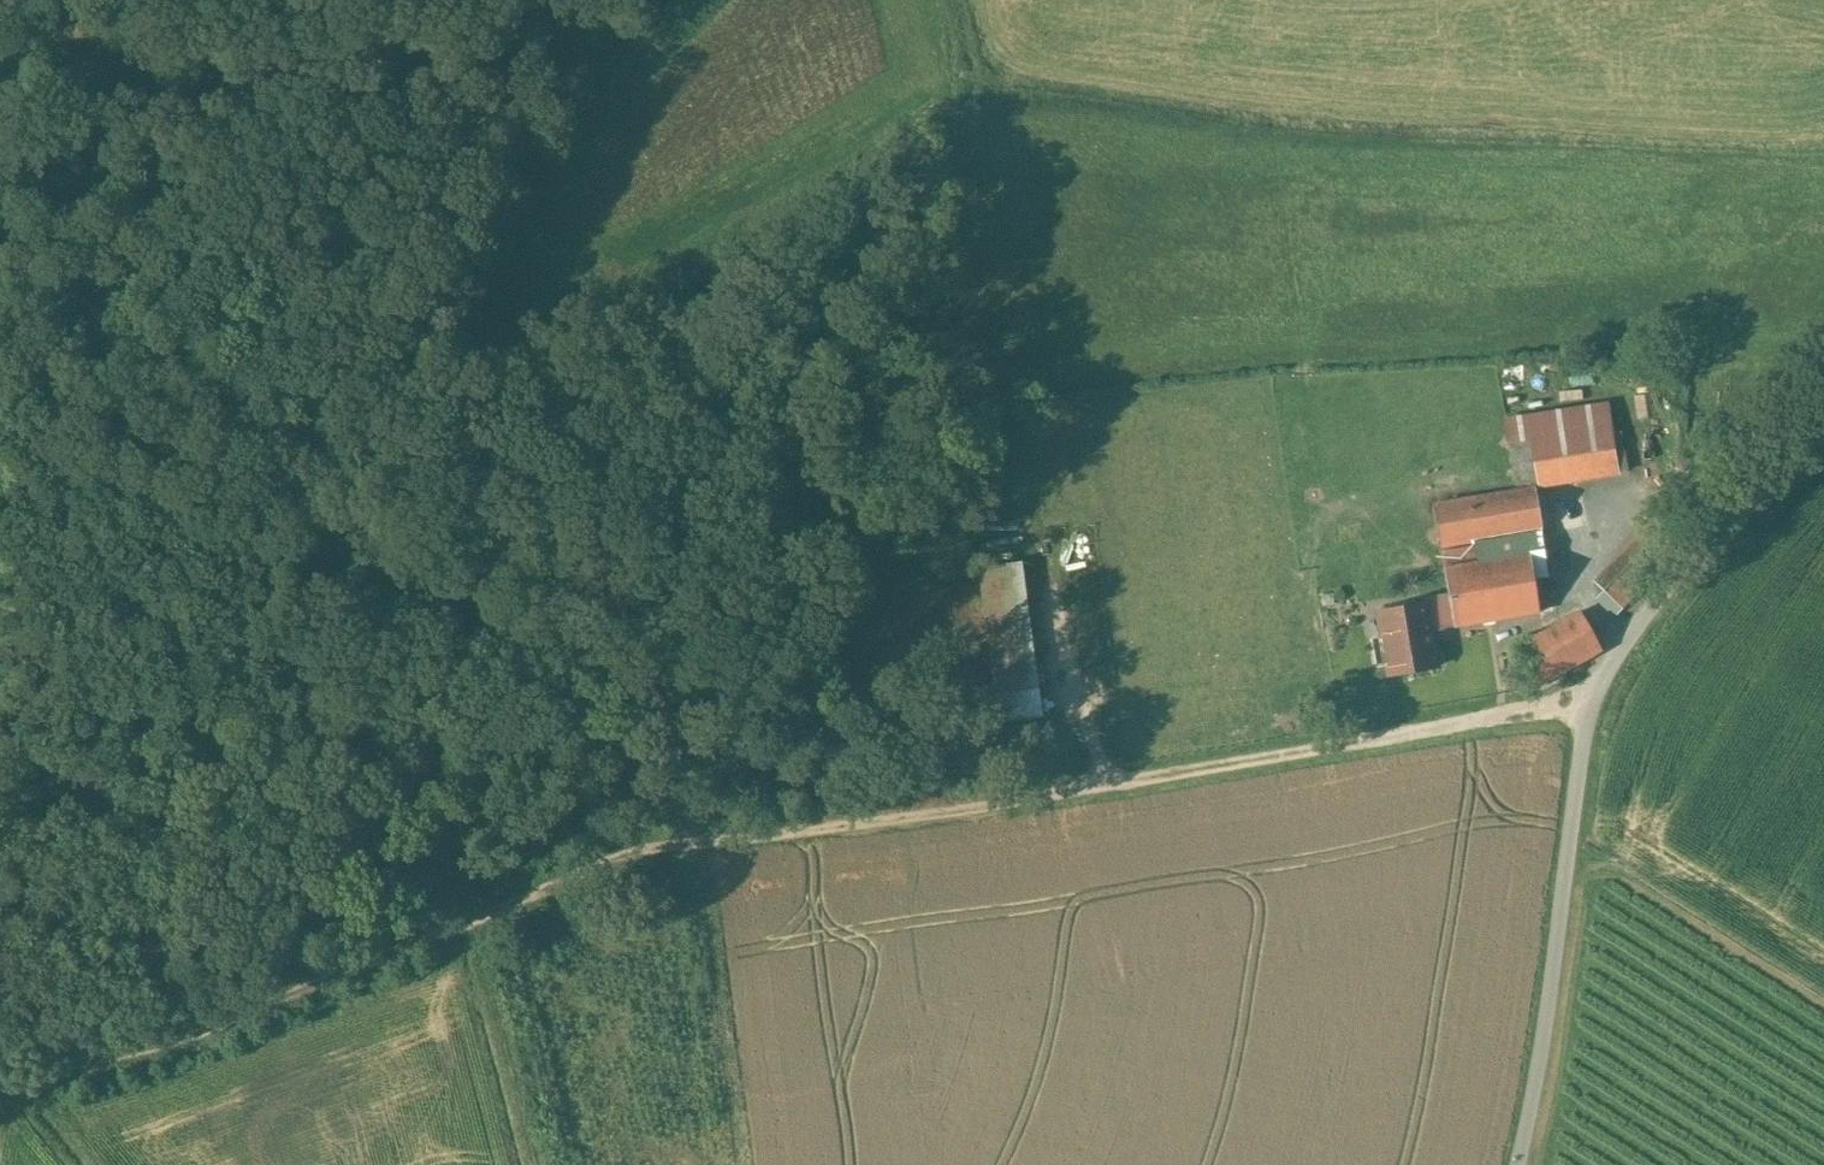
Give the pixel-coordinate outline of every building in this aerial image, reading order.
[(1607,402),(1504,420),(1507,435),(1508,444),(1528,441),(1537,490),(1620,476),(1607,402)] [(1443,596),(1380,605),(1390,676),(1435,670),(1430,631),(1540,616),(1534,574),(1547,573),(1535,486),(1516,489),(1430,501),(1439,569),(1443,596)] [(1664,558),(1634,532),(1592,580),(1623,606),(1664,558)] [(1001,718),(1039,712),(1017,551),(978,556),(1001,718)] [(1603,652),(1579,610),(1521,641),(1545,682),(1603,652)]
